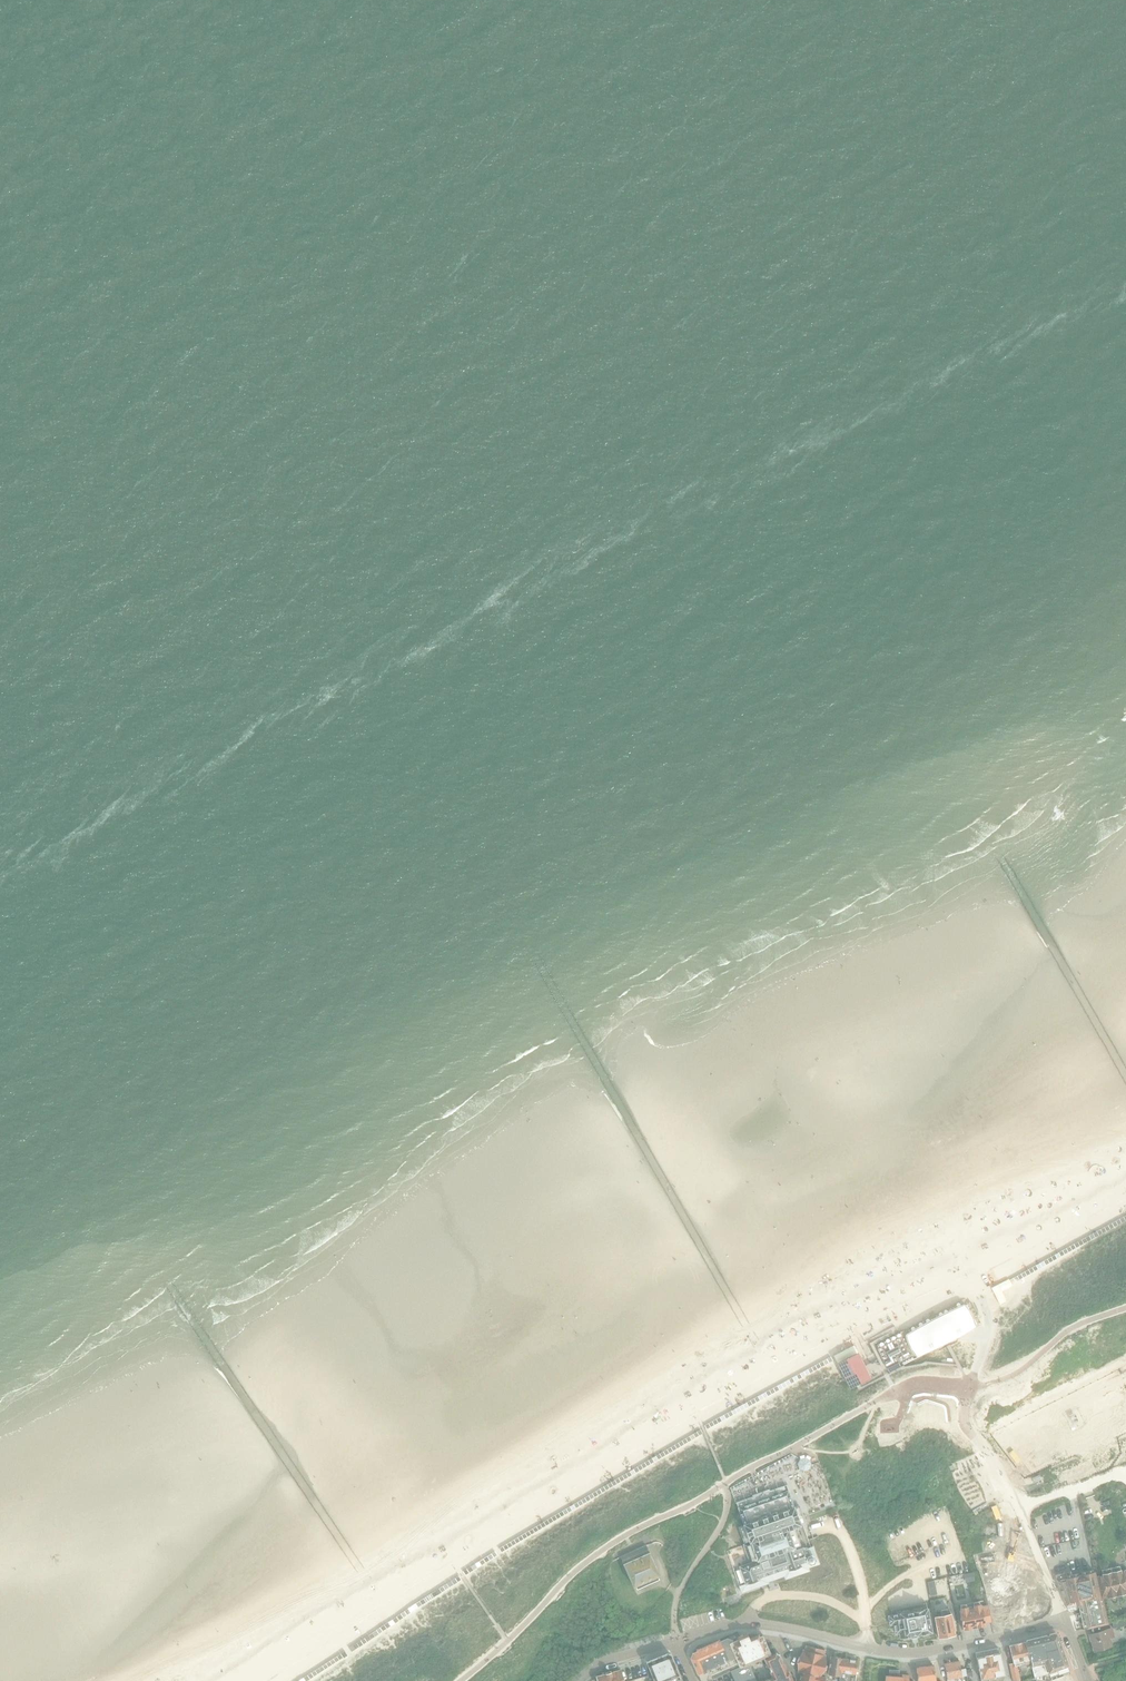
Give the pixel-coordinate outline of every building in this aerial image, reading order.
[(964,1304),(906,1335),(916,1355),(974,1325),(964,1304)] [(857,1357),(842,1365),(852,1386),(868,1378),(857,1357)] [(1122,1384),(1009,1438),(1025,1470),(1125,1422),(1125,1393),(1122,1384)] [(798,1463),(798,1464),(798,1465),(798,1466),(799,1466),(799,1467),(800,1468),(801,1469),(802,1469),(803,1469),(804,1470),(805,1470),(806,1469),(807,1469),(808,1468),(809,1467),(809,1466),(810,1466),(810,1465),(810,1464),(810,1463),(810,1462),(809,1461),(809,1460),(808,1459),(807,1458),(806,1458),(805,1458),(804,1458),(803,1458),(802,1458),(801,1458),(800,1459),(799,1460),(799,1461),(798,1462),(798,1463)] [(767,1581),(783,1575),(784,1578),(809,1570),(807,1566),(818,1562),(812,1545),(806,1547),(791,1505),(787,1491),(739,1507),(743,1522),(736,1525),(749,1561),(739,1565),(745,1583),(739,1585),(741,1592),(768,1582),(767,1581)] [(633,1586),(659,1575),(645,1544),(620,1556),(633,1586)] [(1025,1618),(1045,1610),(1023,1552),(1007,1558),(1006,1555),(1001,1557),(1002,1560),(987,1567),(996,1591),(999,1624),(1016,1621),(1015,1618),(1024,1615),(1025,1618)] [(1117,1594),(1125,1592),(1125,1591),(1125,1569),(1121,1570),(1120,1565),(1110,1567),(1117,1594)] [(1101,1598),(1102,1598),(1117,1594),(1110,1567),(1102,1569),(1103,1575),(1096,1576),(1098,1585),(1101,1598)] [(1101,1598),(1098,1585),(1094,1586),(1090,1572),(1070,1577),(1069,1571),(1054,1575),(1066,1605),(1072,1604),(1072,1603),(1082,1600),(1089,1627),(1108,1623),(1102,1598),(1101,1598)] [(991,1621),(991,1617),(988,1604),(959,1610),(963,1629),(985,1625),(985,1622),(991,1621)] [(927,1608),(888,1616),(890,1624),(893,1624),(895,1633),(899,1633),(900,1638),(932,1632),(927,1608)] [(939,1638),(955,1634),(950,1613),(949,1608),(940,1610),(941,1615),(934,1616),(939,1638)] [(1113,1628),(1125,1625),(1125,1623),(1125,1618),(1112,1621),(1113,1628)] [(1095,1651),(1110,1646),(1108,1639),(1114,1637),(1112,1628),(1090,1634),(1095,1651)] [(712,1678),(730,1670),(767,1654),(762,1643),(763,1641),(761,1636),(759,1635),(758,1634),(745,1640),(742,1634),(738,1636),(736,1633),(720,1640),(719,1639),(696,1649),(697,1650),(692,1652),(690,1658),(697,1674),(703,1671),(706,1676),(710,1674),(712,1678)] [(1030,1660),(1030,1661),(1031,1664),(1034,1678),(1057,1669),(1057,1671),(1068,1667),(1056,1634),(1055,1633),(1048,1635),(1048,1636),(1024,1641),(1028,1658),(1030,1658),(1030,1660)] [(1028,1658),(1024,1641),(1009,1645),(1013,1662),(1009,1663),(1013,1680),(1020,1679),(1016,1662),(1024,1660),(1024,1663),(1030,1661),(1030,1660),(1030,1658),(1028,1658)] [(825,1678),(819,1676),(824,1668),(825,1664),(824,1654),(823,1654),(824,1649),(806,1645),(805,1650),(803,1650),(797,1658),(797,1662),(798,1671),(801,1672),(799,1680),(824,1680),(825,1678)] [(981,1680),(1002,1680),(1004,1677),(998,1647),(975,1652),(981,1680)] [(796,1679),(792,1680),(788,1671),(786,1672),(778,1654),(779,1652),(775,1651),(767,1654),(730,1670),(735,1680),(798,1680),(796,1679)] [(646,1662),(647,1665),(651,1673),(654,1680),(673,1680),(680,1678),(670,1654),(668,1653),(667,1653),(646,1662)] [(828,1674),(839,1675),(842,1657),(830,1656),(828,1674)] [(839,1680),(854,1680),(857,1659),(842,1657),(839,1675),(839,1680)] [(961,1676),(959,1660),(944,1663),(947,1680),(953,1680),(952,1677),(961,1676)] [(933,1665),(916,1667),(918,1680),(935,1680),(933,1665)] [(597,1676),(598,1680),(622,1680),(619,1670),(597,1676)]
